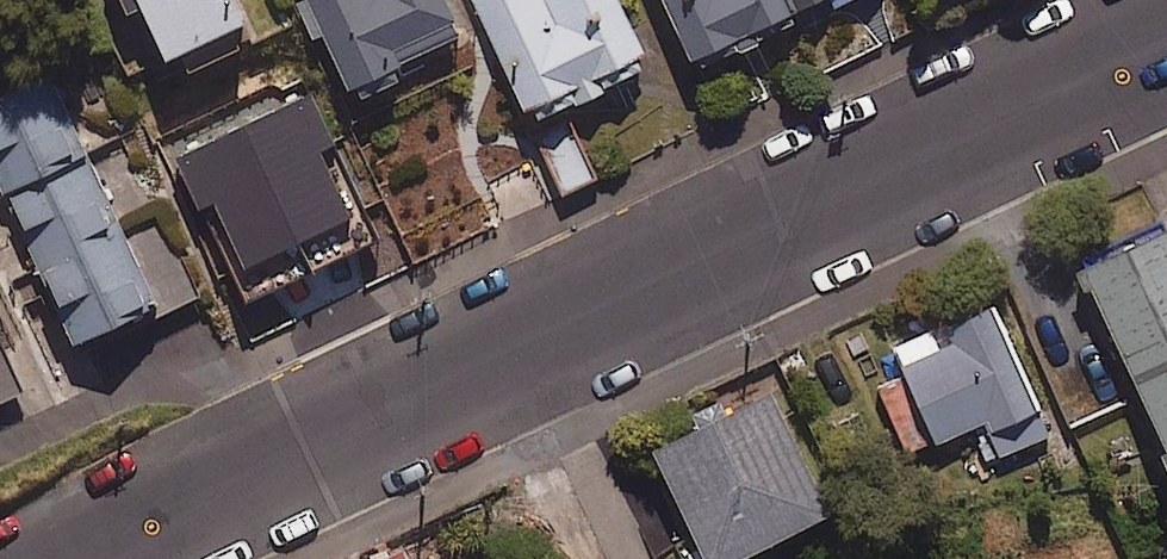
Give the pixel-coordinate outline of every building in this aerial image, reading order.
[(252,38),(234,0),(143,0),(167,53),(183,46),(193,66),(252,38)] [(353,96),(396,76),(390,63),(461,30),(447,0),(309,0),(353,96)] [(620,0),(478,0),(532,118),(650,63),(620,0)] [(789,0),(669,0),(694,54),(793,8),(789,0)] [(793,8),(811,0),(789,0),(793,8)] [(164,311),(196,297),(163,224),(128,241),(50,72),(0,95),(0,175),(76,340),(160,301),(164,311)] [(357,196),(303,81),(185,137),(239,252),(357,196)] [(596,177),(578,129),(547,141),(566,189),(596,177)] [(1086,263),(1166,436),(1166,225),(1086,263)] [(1047,433),(992,303),(895,344),(908,375),(881,386),(908,451),(975,423),(989,457),(1047,433)] [(27,390),(9,354),(18,349),(0,312),(0,404),(27,390)] [(774,389),(655,444),(709,558),(751,558),(747,549),(830,510),(774,389)] [(431,534),(373,558),(442,558),(431,534)]
